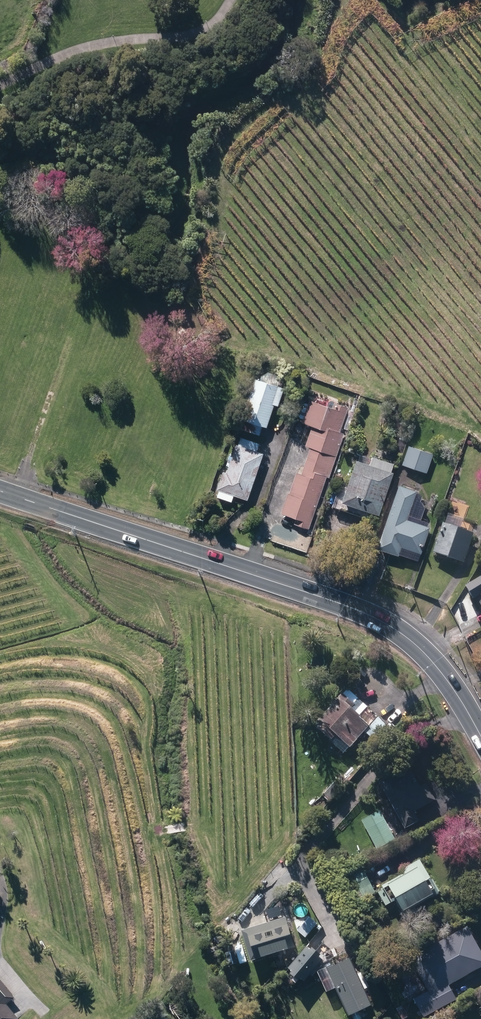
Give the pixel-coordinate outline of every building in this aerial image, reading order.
[(241,427),(259,434),(262,425),(266,427),(274,404),(277,405),(283,388),(277,385),(280,376),(263,370),(259,380),(255,378),(241,420),(243,420),(241,427)] [(310,449),(307,458),(333,467),(344,435),(340,434),(348,410),(340,407),(339,412),(310,402),(302,425),(312,428),(306,448),(310,449)] [(216,496),(231,501),(231,499),(233,494),(247,499),(263,454),(256,452),(259,443),(242,437),(240,446),(236,445),(226,474),(224,473),(216,496)] [(396,453),(403,455),(406,444),(399,442),(396,453)] [(402,465),(427,473),(434,454),(409,446),(402,465)] [(340,503),(377,515),(392,472),(390,471),(393,464),(372,456),(369,465),(355,460),(340,503)] [(329,478),(333,467),(307,458),(301,476),(295,474),(282,515),(296,520),(295,526),(309,531),(326,478),(329,478)] [(399,484),(377,548),(397,555),(400,547),(421,553),(430,528),(406,520),(417,490),(416,490),(399,484)] [(433,552),(463,563),(473,534),(459,529),(461,522),(447,517),(444,525),(443,524),(433,552)] [(466,588),(473,600),(478,597),(480,603),(480,579),(466,588)] [(340,693),(312,724),(328,738),(334,732),(348,745),(366,724),(348,707),(351,703),(340,693)] [(348,764),(352,767),(356,762),(352,759),(348,764)] [(378,781),(404,827),(418,819),(413,811),(434,799),(425,783),(419,787),(410,770),(395,778),(393,773),(378,781)] [(323,796),(329,802),(342,788),(335,782),(323,796)] [(362,820),(377,849),(395,840),(380,811),(362,820)] [(395,898),(401,909),(436,889),(418,859),(401,869),(403,873),(382,885),(383,887),(377,891),(384,904),(395,898)] [(343,878),(355,901),(372,891),(361,869),(343,878)] [(475,917),(480,914),(480,904),(479,900),(468,907),(475,917)] [(241,931),(250,961),(294,948),(285,918),(241,931)] [(422,1016),(455,998),(448,985),(480,967),(480,952),(467,927),(409,959),(427,992),(414,1000),(422,1016)] [(300,978),(304,981),(330,950),(322,944),(316,951),(308,944),(286,971),(298,981),(300,978)] [(334,986),(348,1017),(372,1006),(365,989),(368,988),(361,973),(357,975),(350,959),(326,969),(329,975),(327,976),(332,987),(334,986)] [(6,1005),(14,998),(0,982),(0,1018),(18,1018),(6,1005)]
